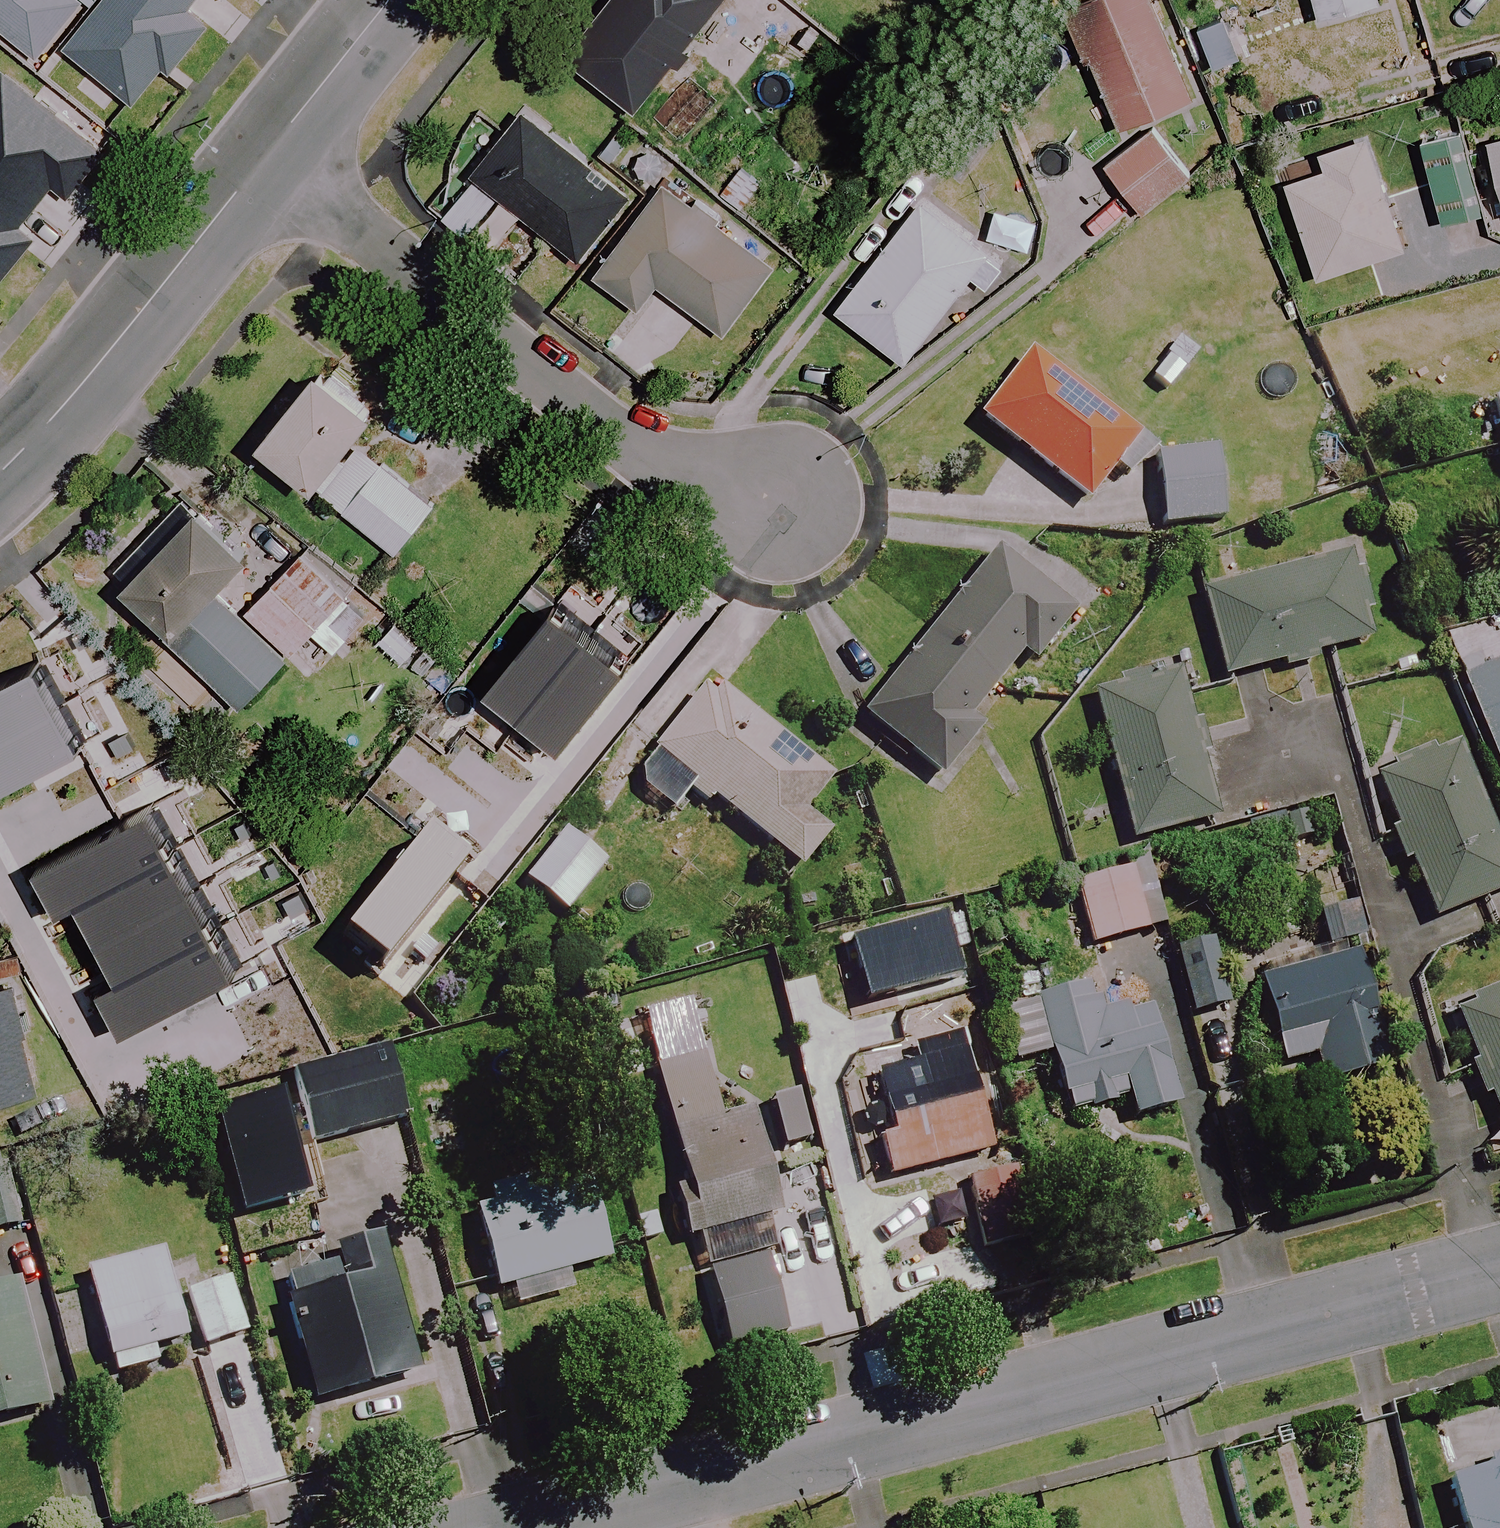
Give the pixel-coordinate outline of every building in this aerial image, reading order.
[(44,55),(87,0),(0,0),(0,22),(44,55)] [(66,43),(137,100),(166,64),(174,70),(213,21),(191,4),(194,0),(100,0),(66,43)] [(685,47),(720,0),(611,0),(610,2),(565,63),(635,115),(670,67),(681,75),(696,55),(685,47)] [(1063,16),(1117,131),(1194,95),(1149,0),(1097,0),(1063,16)] [(1314,21),(1376,5),(1375,0),(1309,0),(1314,21)] [(0,74),(0,278),(3,280),(37,237),(23,226),(55,185),(69,196),(108,148),(5,67),(0,74)] [(519,110),(435,217),(466,241),(498,201),(576,263),(629,197),(519,110)] [(1186,180),(1151,132),(1103,167),(1138,215),(1186,180)] [(1480,215),(1459,132),(1417,142),(1438,225),(1480,215)] [(1325,171),(1283,184),(1304,249),(1313,280),(1399,253),(1364,139),(1319,153),(1325,171)] [(1499,212),(1499,140),(1483,144),(1499,212)] [(758,182),(736,166),(712,199),(734,215),(758,182)] [(718,335),(772,268),(666,183),(591,275),(636,311),(657,285),(718,335)] [(1013,274),(920,202),(834,313),(901,366),(970,278),(995,297),(1013,274)] [(1169,390),(1197,353),(1180,340),(1151,377),(1169,390)] [(1023,353),(971,419),(1084,508),(1136,442),(1023,353)] [(315,488),(373,412),(318,370),(259,446),(315,488)] [(1498,440),(1499,440),(1499,401),(1488,404),(1498,440)] [(1156,529),(1216,525),(1211,455),(1151,459),(1156,529)] [(430,509),(370,460),(332,507),(392,555),(430,509)] [(173,635),(205,602),(249,556),(186,495),(109,574),(173,635)] [(289,657),(311,677),(357,628),(343,615),(353,604),(293,548),(289,552),(272,536),(249,560),(176,646),(244,709),(289,657)] [(1499,580),(1499,545),(1491,548),(1499,580)] [(1068,618),(991,556),(953,604),(901,670),(894,664),(852,717),(938,784),(978,732),(966,722),(1017,657),(1030,667),(1068,618)] [(1367,646),(1344,556),(1290,570),(1196,594),(1219,683),(1367,646)] [(481,702),(539,757),(650,640),(592,585),(481,702)] [(110,717),(60,645),(0,686),(0,793),(110,717)] [(1499,775),(1499,668),(1458,685),(1494,778),(1499,775)] [(1179,671),(1088,694),(1125,844),(1216,821),(1179,671)] [(827,781),(704,688),(629,787),(669,817),(689,790),(797,872),(825,836),(800,817),(827,781)] [(1368,777),(1426,921),(1499,892),(1499,863),(1452,744),(1368,777)] [(240,970),(154,806),(41,861),(65,910),(84,900),(127,975),(107,988),(128,1028),(240,970)] [(605,863),(562,830),(521,883),(563,916),(605,863)] [(430,832),(342,940),(384,975),(472,867),(430,832)] [(1142,934),(1126,872),(1071,887),(1088,949),(1142,934)] [(1350,909),(1314,917),(1322,951),(1358,942),(1350,909)] [(1204,944),(1169,955),(1188,1018),(1223,1008),(1204,944)] [(1361,954),(1263,979),(1285,1067),(1320,1058),(1327,1084),(1390,1068),(1361,954)] [(886,970),(897,1027),(931,1020),(920,963),(886,970)] [(8,984),(0,986),(0,1102),(37,1093),(8,984)] [(1012,1066),(1047,1056),(1065,1117),(1124,1100),(1130,1122),(1174,1109),(1144,1010),(1101,1022),(1090,986),(997,1014),(1012,1066)] [(1448,1013),(1499,1141),(1499,991),(1448,1013)] [(861,1109),(870,1148),(876,1147),(884,1179),(988,1153),(959,1036),(869,1058),(880,1104),(861,1109)] [(288,1074),(307,1146),(403,1121),(384,1049),(288,1074)] [(682,1189),(662,1195),(677,1252),(691,1248),(698,1273),(769,1254),(760,1220),(773,1217),(746,1115),(716,1123),(698,1057),(651,1070),(682,1189)] [(19,1229),(5,1166),(0,1167),(0,1233),(19,1229)] [(1031,1239),(1014,1168),(963,1180),(980,1252),(1031,1239)] [(472,1212),(497,1313),(566,1295),(562,1276),(604,1266),(580,1170),(487,1193),(490,1208),(472,1212)] [(329,1248),(334,1264),(276,1279),(311,1406),(414,1378),(375,1236),(329,1248)] [(148,1351),(184,1342),(160,1253),(83,1274),(111,1378),(152,1367),(148,1351)] [(245,1337),(228,1280),(183,1294),(200,1351),(245,1337)] [(42,1411),(11,1288),(0,1291),(0,1422),(42,1411)] [(1431,1428),(1458,1527),(1499,1527),(1499,1409),(1431,1428)]
